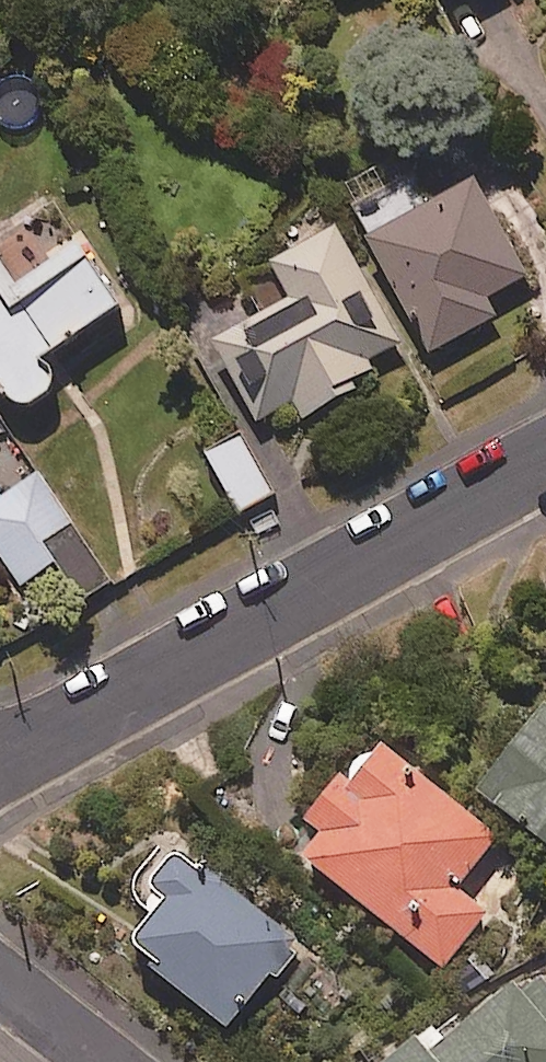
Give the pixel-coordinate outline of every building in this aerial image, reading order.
[(430,204),(401,154),(334,192),(426,356),(494,318),(484,301),(525,278),(470,181),(430,204)] [(400,355),(333,229),(266,265),(287,304),(246,326),(229,295),(194,314),(253,425),(289,405),(298,421),(337,400),(333,391),(400,355)] [(82,242),(10,294),(0,280),(0,369),(29,410),(66,383),(49,360),(127,304),(82,242)] [(271,495),(238,439),(205,459),(238,515),(271,495)] [(41,473),(0,501),(0,555),(22,587),(58,563),(85,602),(115,581),(41,473)] [(540,707),(473,793),(545,850),(545,712),(540,707)] [(493,842),(375,746),(343,786),(336,780),(300,825),(316,838),(298,861),(437,974),(484,916),(453,891),(493,842)] [(292,947),(175,849),(141,890),(160,906),(124,949),(222,1031),(292,947)] [(528,966),(435,1042),(426,1030),(387,1061),(545,1061),(545,988),(528,966)]
